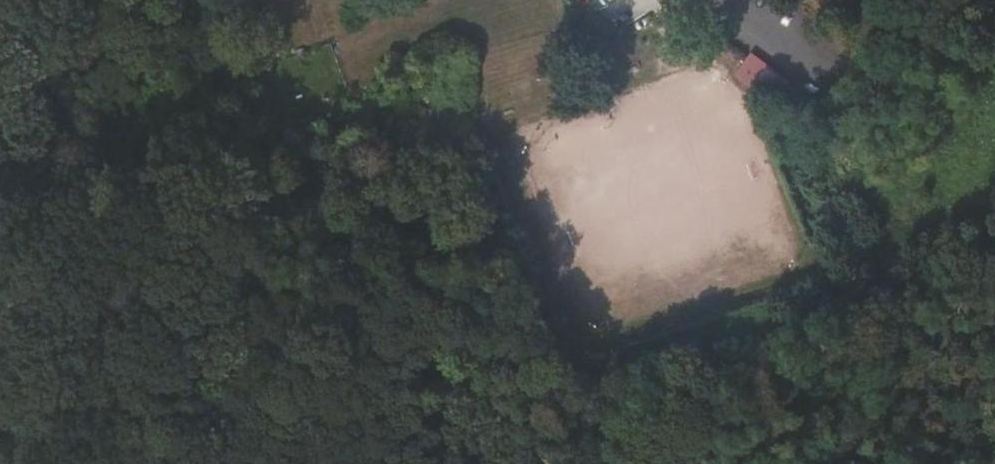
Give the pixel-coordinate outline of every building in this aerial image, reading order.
[(754,51),(735,73),(776,109),(795,88),(754,51)]
